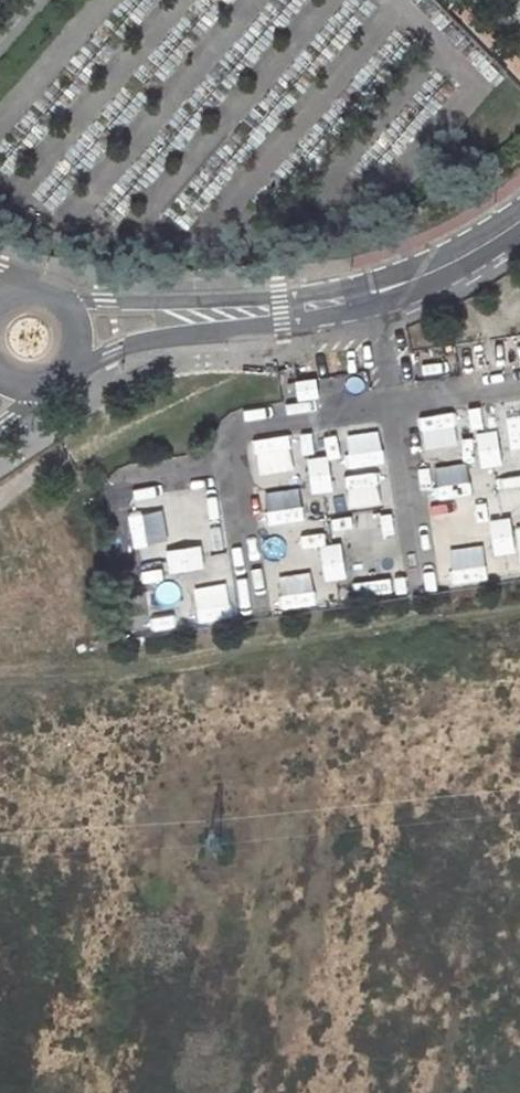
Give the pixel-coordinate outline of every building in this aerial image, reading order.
[(318,397),(315,377),(294,381),(297,400),(318,397)] [(496,430),(476,433),(477,442),(497,439),(496,430)] [(258,471),(289,463),(282,435),(251,443),(258,471)] [(500,457),(497,439),(477,442),(480,460),(500,457)] [(327,455),(307,458),(308,467),(328,464),(327,455)] [(480,460),(481,469),(501,466),(500,457),(480,460)] [(331,482),(328,464),(308,467),(311,485),(331,482)] [(311,485),(312,494),(332,491),(331,482),(311,485)] [(160,504),(128,510),(133,537),(164,531),(160,504)] [(509,516),(489,519),(490,528),(510,525),(509,516)] [(513,543),(510,525),(490,528),(493,546),(513,543)] [(340,542),(320,545),(321,554),(341,551),(340,542)] [(493,546),(494,555),(514,552),(513,543),(493,546)] [(195,569),(203,568),(200,545),(192,546),(195,569)] [(192,546),(174,548),(177,571),(195,569),(192,546)] [(165,550),(168,572),(177,571),(174,548),(165,550)] [(344,569),(341,551),(321,554),(324,572),(344,569)] [(324,572),(325,581),(345,578),(344,569),(324,572)]
